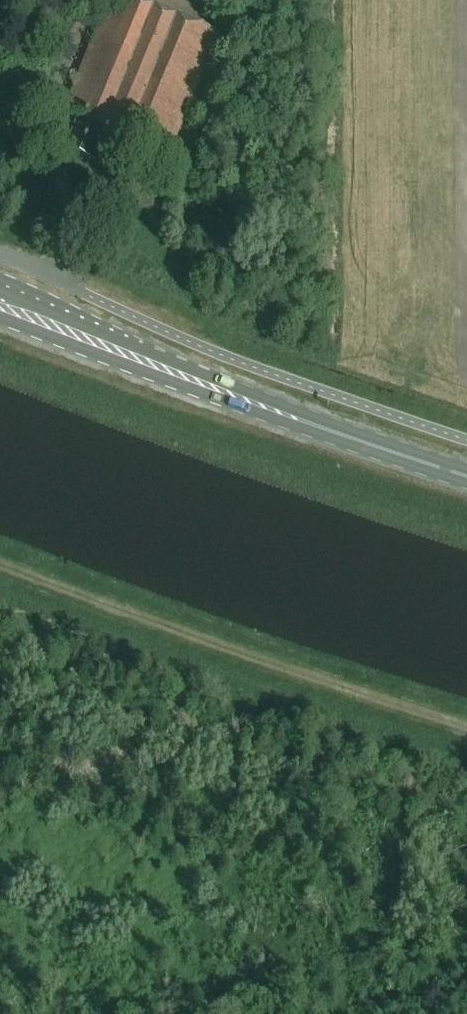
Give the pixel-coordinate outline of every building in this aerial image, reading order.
[(219,35),(134,0),(109,0),(62,114),(79,121),(66,153),(96,165),(109,134),(168,158),(219,35)]
